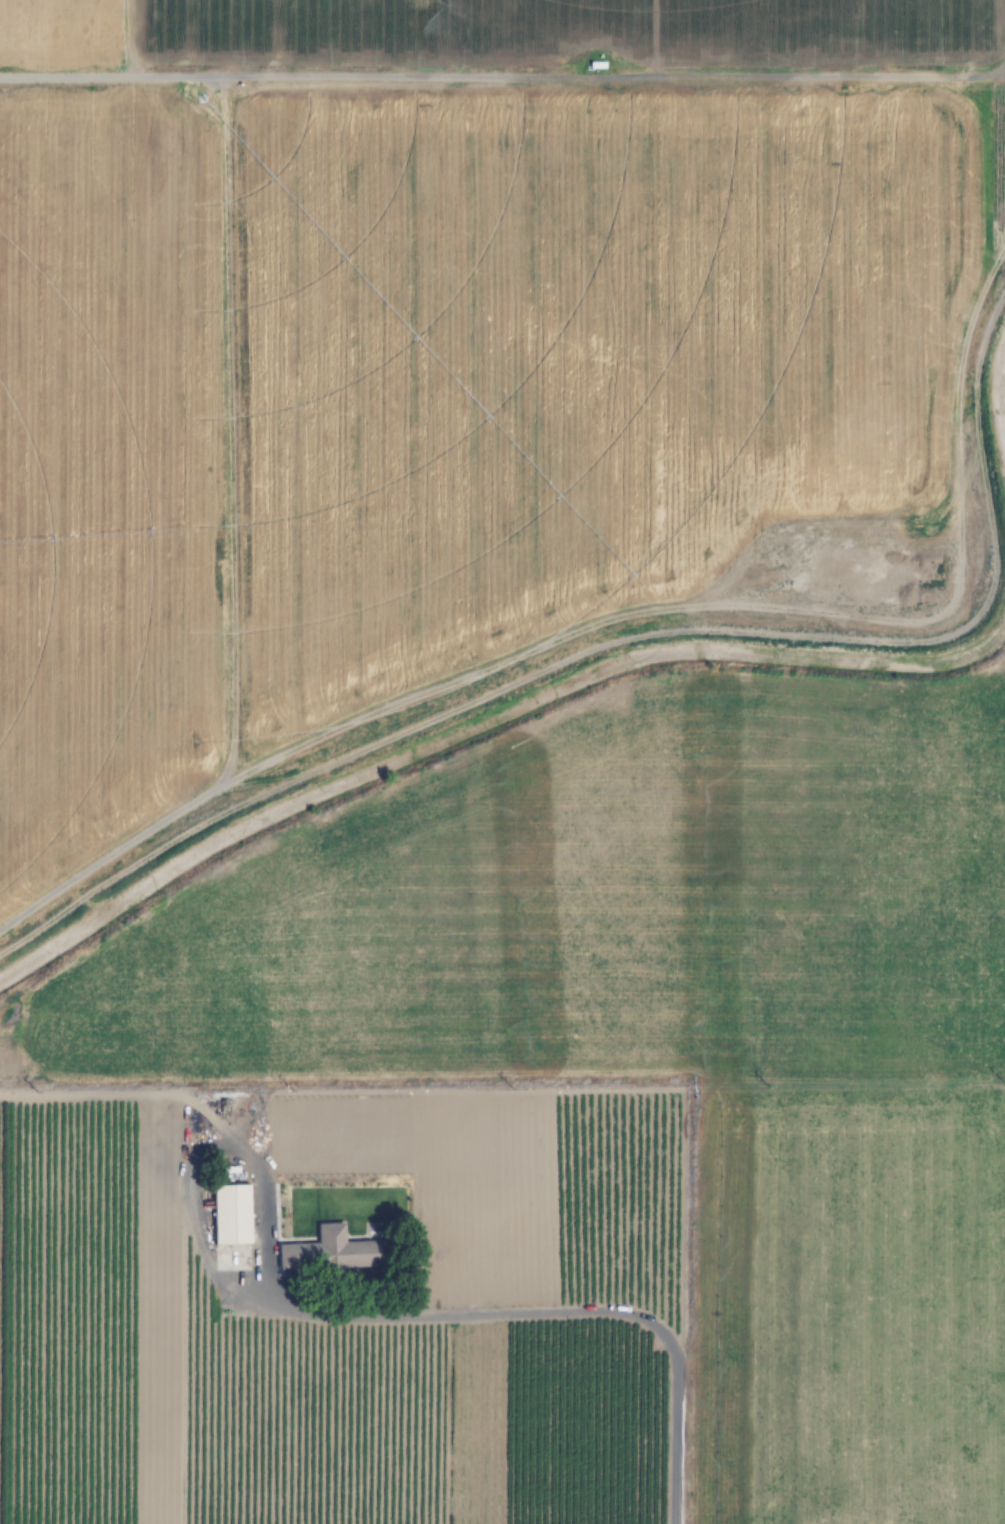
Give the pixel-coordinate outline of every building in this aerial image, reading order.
[(216,1185),(216,1245),(252,1245),(252,1185),(216,1185)] [(279,1245),(280,1273),(389,1270),(388,1242),(347,1243),(346,1224),(318,1225),(318,1244),(279,1245)]
